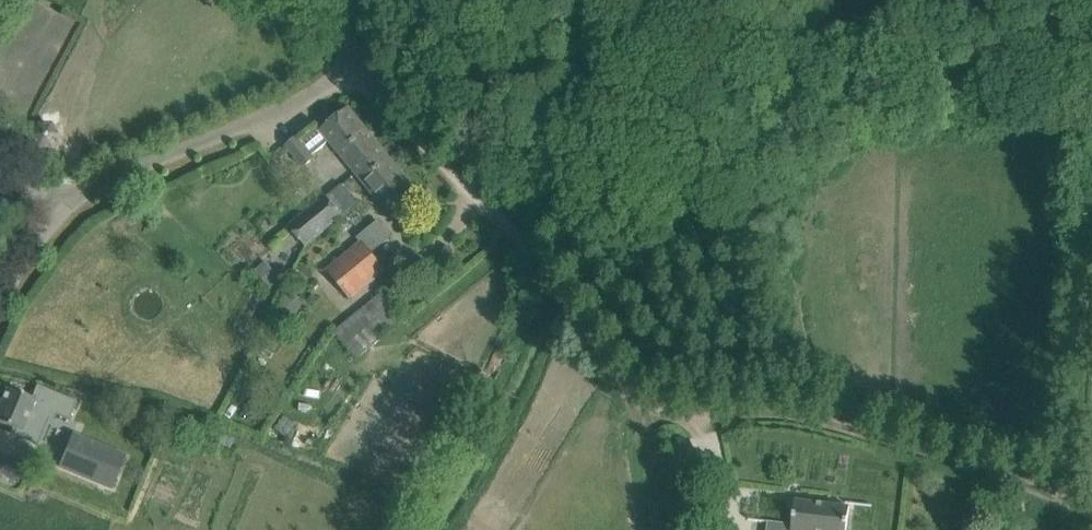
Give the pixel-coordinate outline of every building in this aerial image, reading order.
[(354,172),(382,149),(348,107),(321,130),(317,125),(299,141),(297,138),(287,147),(303,167),(314,158),(311,155),(329,141),(354,172)] [(382,149),(354,172),(392,218),(421,195),(382,149)] [(288,226),(305,246),(342,215),(326,195),(288,226)] [(371,254),(392,237),(379,221),(358,238),(362,243),(371,254)] [(384,270),(362,243),(328,271),(350,298),(384,270)] [(265,262),(255,270),(270,287),(280,279),(265,262)] [(303,303),(288,292),(277,307),(291,318),(303,303)] [(338,332),(359,358),(403,321),(382,295),(338,332)] [(0,403),(0,423),(12,428),(10,433),(38,445),(52,412),(56,414),(70,420),(77,402),(36,385),(30,398),(6,388),(0,403)] [(60,466),(112,488),(126,454),(73,433),(60,466)] [(849,507),(795,500),(792,524),(749,519),(749,520),(768,523),(767,529),(846,529),(849,507)]
